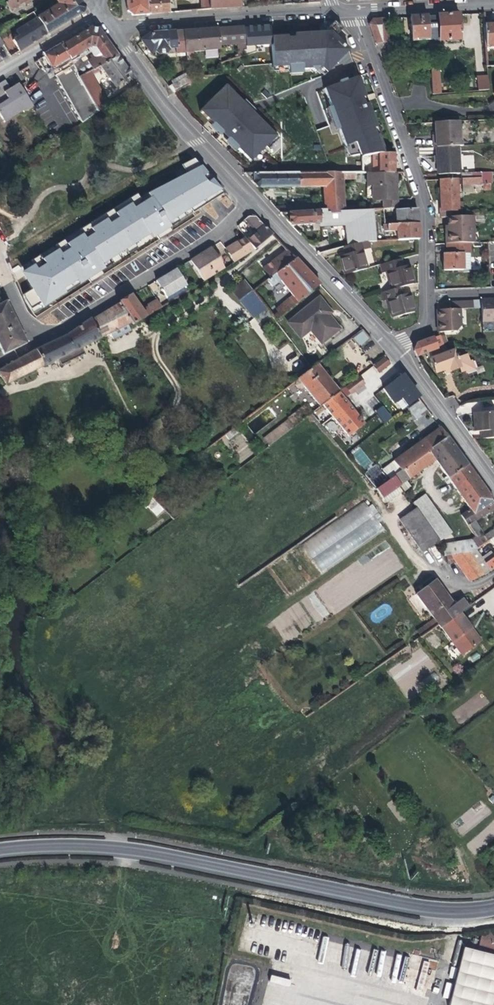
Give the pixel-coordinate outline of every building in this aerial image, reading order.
[(3,4),(6,2),(10,8),(22,1),(23,2),(27,0),(1,0),(3,4)] [(59,7),(39,18),(48,34),(68,22),(82,13),(83,6),(79,0),(55,0),(59,7)] [(151,14),(150,0),(127,0),(128,10),(134,15),(151,14)] [(151,14),(169,12),(169,7),(168,0),(150,0),(151,14)] [(210,1),(210,9),(232,8),(240,8),(240,0),(210,0),(210,1)] [(451,15),(438,15),(439,42),(450,41),(450,43),(458,42),(458,41),(461,41),(459,14),(451,15)] [(412,42),(429,41),(428,16),(418,16),(411,17),(412,42)] [(48,34),(39,18),(38,17),(17,31),(20,36),(14,40),(20,50),(31,44),(48,34)] [(369,24),(376,44),(388,43),(386,22),(392,21),(393,18),(379,19),(373,19),(369,24)] [(342,30),(334,22),(324,32),(271,36),(273,68),(275,68),(275,71),(289,71),(289,74),(302,74),(302,70),(312,69),(314,71),(317,70),(323,75),(349,50),(335,36),(342,30)] [(486,46),(493,46),(493,50),(493,24),(485,25),(486,46)] [(243,28),(245,43),(245,49),(243,50),(243,56),(256,52),(256,46),(271,45),(271,36),(270,26),(259,27),(243,28)] [(80,78),(91,72),(101,66),(118,56),(110,45),(99,29),(92,27),(53,50),(38,59),(39,62),(45,72),(69,58),(74,66),(54,76),(80,124),(99,112),(95,105),(80,78)] [(219,45),(245,43),(243,28),(234,29),(218,30),(219,45)] [(0,29),(0,44),(1,45),(8,41),(1,29),(0,29)] [(219,49),(219,45),(218,30),(202,31),(182,32),(185,52),(186,61),(193,60),(192,52),(219,49)] [(168,54),(185,52),(182,32),(151,34),(142,41),(151,53),(157,49),(158,52),(160,54),(163,54),(164,54),(167,51),(168,54)] [(392,43),(388,43),(376,44),(380,54),(393,51),(392,43)] [(8,58),(1,45),(0,46),(0,63),(8,58)] [(126,67),(118,56),(101,66),(103,70),(108,77),(105,79),(109,84),(112,82),(116,87),(133,77),(126,67)] [(92,76),(103,70),(101,66),(91,72),(92,76)] [(386,154),(356,71),(353,73),(355,79),(325,89),(331,107),(328,108),(335,131),(339,130),(349,156),(363,154),(363,156),(377,153),(386,154)] [(108,105),(92,76),(91,72),(80,78),(95,105),(99,112),(108,105)] [(431,74),(433,94),(441,94),(440,74),(431,74)] [(479,91),(489,90),(488,76),(478,77),(479,91)] [(165,88),(170,94),(190,85),(188,78),(165,88)] [(3,120),(24,108),(25,110),(33,106),(20,84),(18,85),(13,88),(11,90),(5,79),(0,82),(0,114),(3,120)] [(234,94),(228,89),(215,102),(210,98),(206,103),(207,104),(201,111),(213,124),(211,127),(215,131),(220,136),(223,134),(238,150),(236,152),(248,164),(261,152),(263,155),(278,139),(262,123),(265,120),(256,111),(254,114),(241,102),(245,100),(236,92),(234,94)] [(435,123),(435,133),(436,148),(458,147),(460,146),(458,122),(435,123)] [(459,173),(458,147),(436,148),(437,175),(459,173)] [(393,173),(392,153),(386,154),(378,155),(377,173),(390,173),(393,173)] [(188,179),(197,189),(205,199),(219,190),(203,170),(194,159),(155,180),(155,179),(141,187),(134,174),(103,192),(121,222),(152,205),(150,202),(188,179)] [(323,187),(325,211),(344,211),(342,173),(244,174),(256,187),(272,187),(323,187)] [(382,209),(383,209),(397,209),(397,200),(394,200),(393,191),(390,191),(390,173),(377,173),(370,173),(361,173),(362,187),(370,187),(370,202),(382,202),(382,209)] [(441,218),(447,218),(464,217),(464,209),(459,210),(457,179),(439,180),(441,218)] [(197,189),(189,194),(196,205),(205,199),(197,189)] [(226,198),(219,190),(205,199),(196,205),(186,211),(190,215),(197,212),(196,210),(202,207),(208,215),(185,233),(181,236),(167,244),(173,254),(193,242),(209,229),(233,207),(226,198)] [(170,220),(186,211),(196,205),(189,194),(163,208),(170,220)] [(396,214),(396,225),(418,224),(417,209),(397,210),(397,209),(383,209),(383,214),(396,214)] [(321,227),(323,227),(345,226),(348,246),(366,242),(368,241),(376,241),(373,210),(344,211),(325,211),(282,214),(292,225),(313,224),(320,224),(321,227)] [(246,238),(239,243),(248,255),(253,251),(273,234),(256,217),(249,216),(244,220),(249,225),(256,233),(247,240),(246,238)] [(468,233),(472,233),(471,216),(464,217),(447,218),(447,226),(445,226),(445,243),(469,242),(468,233)] [(156,219),(120,241),(128,252),(163,231),(156,219)] [(313,224),(292,225),(295,228),(300,233),(313,233),(313,224)] [(398,240),(417,240),(419,240),(418,224),(396,225),(384,226),(385,232),(395,231),(395,230),(397,230),(398,240)] [(310,243),(319,254),(343,248),(346,247),(348,246),(345,226),(323,227),(323,236),(324,239),(310,243)] [(127,281),(141,273),(135,263),(128,252),(120,241),(107,249),(127,281)] [(370,248),(368,241),(366,242),(348,246),(346,247),(348,254),(345,255),(340,256),(346,275),(368,268),(362,250),(370,248)] [(470,270),(469,242),(445,243),(446,253),(443,253),(443,271),(470,270)] [(236,263),(248,255),(239,243),(227,251),(236,263)] [(205,282),(225,270),(212,248),(203,254),(192,260),(205,282)] [(18,273),(32,266),(23,249),(9,256),(18,273)] [(157,250),(135,263),(141,273),(163,259),(157,250)] [(264,269),(271,278),(297,259),(288,250),(264,269)] [(388,272),(394,290),(402,288),(407,286),(415,284),(410,266),(409,266),(404,267),(402,258),(381,264),(384,273),(388,272)] [(79,267),(98,298),(111,290),(92,259),(79,267)] [(267,299),(262,302),(267,308),(276,320),(319,284),(308,272),(297,259),(271,278),(266,281),(272,288),(281,281),(292,295),(275,308),(267,299)] [(187,286),(177,269),(168,274),(157,281),(162,289),(161,289),(162,291),(163,291),(167,298),(187,286)] [(46,288),(52,297),(56,295),(60,300),(65,310),(85,297),(70,273),(46,288)] [(232,289),(241,300),(253,291),(245,279),(232,289)] [(411,294),(409,295),(405,296),(402,288),(394,290),(381,293),(383,302),(388,300),(393,318),(416,312),(411,294)] [(241,300),(246,306),(258,296),(253,291),(241,300)] [(132,296),(119,304),(131,322),(133,325),(148,317),(142,310),(137,303),(132,296)] [(262,302),(258,296),(246,306),(255,317),(267,308),(262,302)] [(321,344),(339,329),(331,319),(328,316),(331,313),(319,298),(289,323),(300,337),(310,330),(321,344)] [(142,310),(148,317),(162,308),(157,299),(142,310)] [(481,300),(482,323),(493,322),(493,299),(481,300)] [(437,310),(439,332),(457,331),(463,324),(461,309),(474,308),(473,300),(449,302),(449,310),(437,310)] [(6,301),(0,304),(0,346),(4,354),(26,344),(13,317),(6,301)] [(100,337),(131,322),(119,304),(102,314),(93,320),(100,337)] [(100,337),(93,320),(91,319),(67,336),(36,350),(31,353),(0,371),(0,376),(6,384),(58,358),(61,364),(63,365),(86,353),(83,346),(100,337)] [(358,345),(369,340),(365,330),(354,334),(358,345)] [(415,351),(418,355),(432,350),(443,345),(443,344),(439,336),(418,344),(415,351)] [(446,353),(443,345),(432,350),(434,358),(430,359),(435,373),(443,371),(449,369),(450,372),(460,369),(461,373),(466,371),(467,373),(476,370),(472,360),(471,361),(468,354),(457,358),(454,350),(446,353)] [(386,356),(373,366),(379,372),(392,362),(386,356)] [(320,407),(323,404),(340,392),(330,380),(317,364),(298,379),(320,407)] [(365,383),(378,379),(374,368),(361,372),(365,383)] [(405,372),(383,387),(400,411),(422,396),(405,372)] [(359,377),(346,387),(349,391),(351,393),(364,384),(359,377)] [(346,387),(340,392),(343,396),(349,391),(346,387)] [(343,396),(340,392),(323,404),(349,436),(365,424),(349,404),(343,396)] [(420,399),(407,408),(416,419),(428,410),(420,399)] [(292,422),(289,424),(292,428),(312,413),(306,405),(289,418),(292,422)] [(384,423),(392,417),(383,405),(375,411),(384,423)] [(474,413),(475,432),(481,431),(484,431),(485,438),(493,438),(493,412),(474,413)] [(270,445),(292,428),(289,424),(286,421),(264,438),(270,445)] [(393,461),(402,471),(429,451),(448,437),(445,432),(441,427),(393,461)] [(436,461),(449,479),(468,465),(460,454),(448,437),(429,451),(436,461)] [(365,470),(373,463),(358,446),(350,453),(365,470)] [(399,487),(436,461),(429,451),(402,471),(376,490),(388,504),(403,493),(399,487)] [(123,465),(142,487),(147,483),(128,461),(123,465)] [(449,479),(470,508),(471,510),(491,496),(484,487),(476,476),(468,465),(449,479)] [(156,487),(148,493),(163,510),(171,502),(156,487)] [(414,503),(417,507),(440,540),(451,532),(425,495),(414,503)] [(491,496),(471,510),(470,508),(461,515),(476,536),(471,540),(479,548),(487,542),(484,537),(482,534),(482,533),(474,521),(482,516),(484,518),(486,516),(488,515),(486,513),(493,508),(493,501),(491,496)] [(320,572),(387,530),(368,501),(301,542),(320,572)] [(423,552),(440,540),(417,507),(400,520),(423,552)] [(443,544),(444,555),(469,552),(475,551),(477,550),(479,548),(471,540),(443,544)] [(493,569),(493,556),(491,552),(484,558),(477,550),(475,551),(469,552),(485,575),(493,569)] [(485,575),(469,552),(444,555),(445,560),(448,560),(448,565),(458,563),(471,581),(485,575)] [(417,595),(441,627),(442,626),(461,612),(471,605),(465,596),(455,603),(437,579),(417,595)] [(472,627),(461,612),(442,626),(462,655),(479,642),(480,638),(476,632),(473,632),(470,629),(472,627)] [(74,785),(64,778),(59,783),(57,785),(66,794),(74,785)] [(493,949),(493,934),(480,936),(477,952),(463,949),(450,1004),(492,1004),(493,996),(493,956),(492,955),(493,949)]
